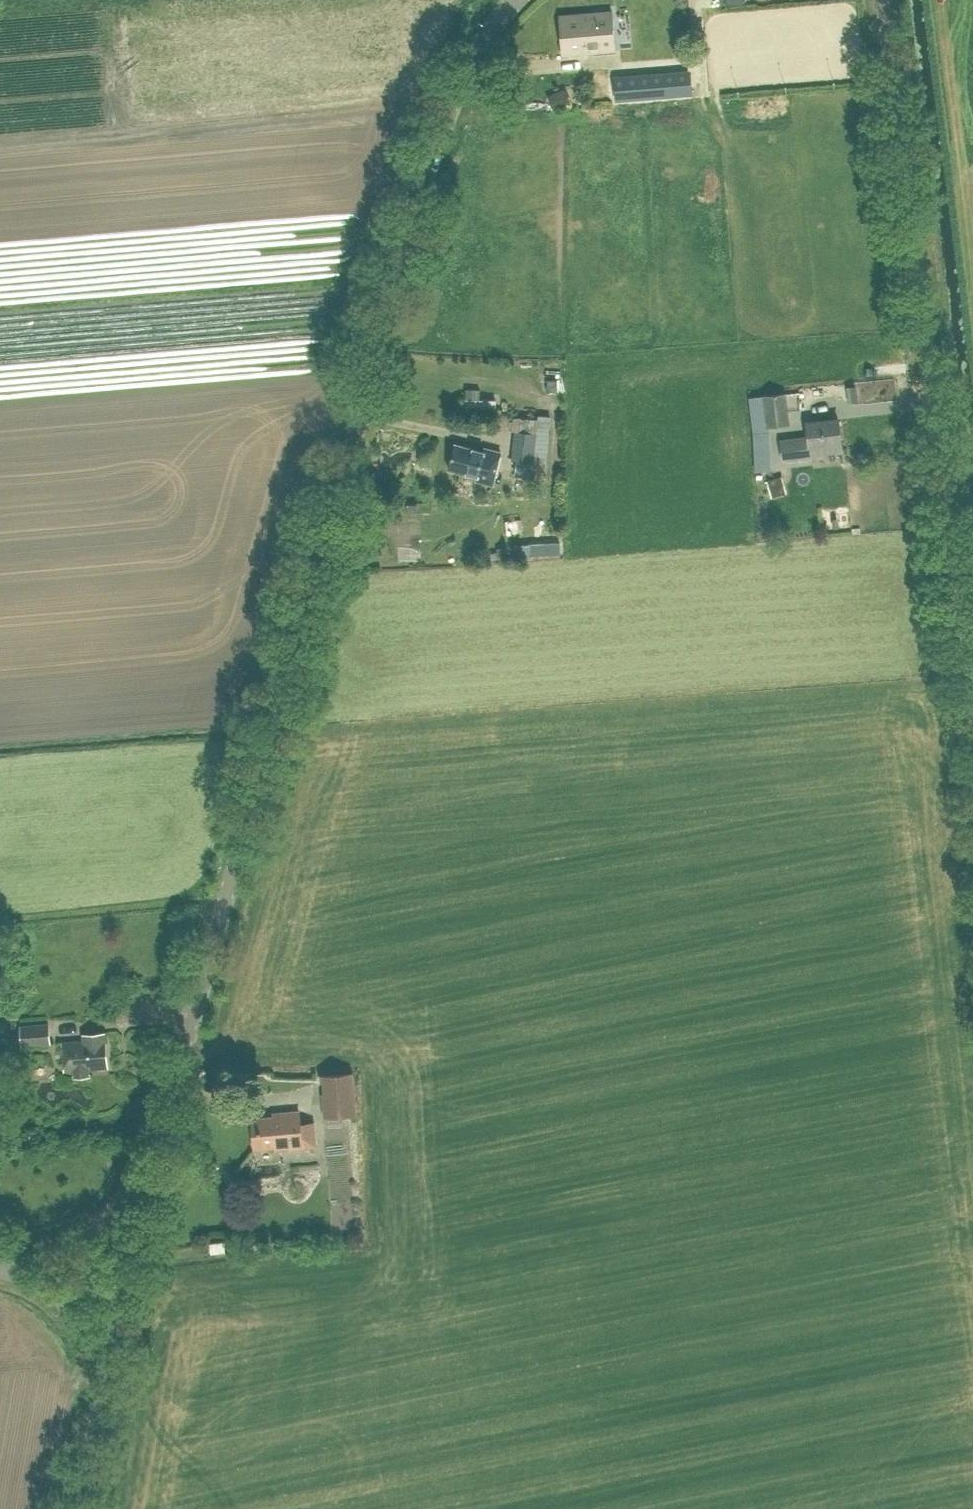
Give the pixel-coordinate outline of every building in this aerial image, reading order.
[(613,50),(610,9),(560,14),(563,54),(613,50)] [(690,75),(615,81),(616,100),(692,94),(690,75)] [(765,427),(790,424),(786,392),(750,397),(752,413),(763,411),(765,427)] [(537,433),(547,433),(548,412),(538,412),(537,433)] [(811,456),(811,453),(842,450),(838,417),(806,421),(808,435),(780,439),(782,459),(811,456)] [(516,460),(533,462),(537,432),(514,430),(510,459),(516,460)] [(501,450),(485,446),(484,450),(454,443),(447,468),(475,476),(474,480),(492,484),(501,450)] [(533,462),(516,460),(514,472),(532,474),(533,462)] [(764,529),(764,538),(775,537),(774,528),(764,529)] [(20,1025),(21,1046),(51,1043),(49,1022),(20,1025)] [(82,1033),(82,1039),(62,1041),(65,1070),(75,1069),(75,1074),(73,1074),(73,1076),(90,1075),(90,1073),(88,1073),(88,1068),(108,1067),(105,1032),(82,1033)] [(323,1117),(357,1114),(353,1071),(319,1074),(320,1082),(322,1081),(323,1091),(321,1091),(323,1117)] [(314,1121),(300,1122),(299,1109),(273,1112),(273,1115),(251,1117),(254,1148),(283,1145),(284,1149),(316,1145),(314,1121)] [(256,1230),(231,1230),(231,1247),(256,1246),(256,1230)] [(225,1250),(224,1240),(210,1242),(211,1252),(225,1250)]
